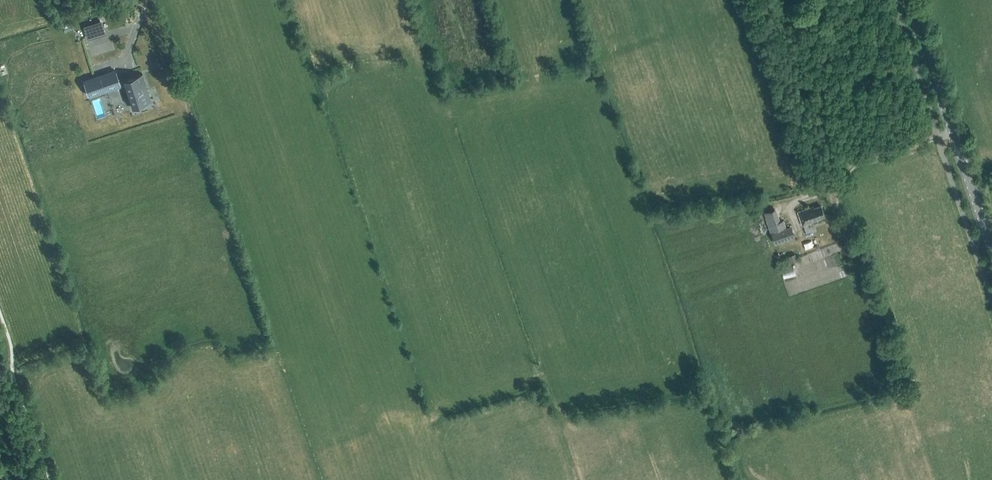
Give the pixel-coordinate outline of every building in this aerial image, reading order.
[(100,20),(82,26),(86,36),(104,30),(100,20)] [(116,70),(83,81),(88,95),(124,83),(125,88),(126,88),(128,95),(129,95),(129,94),(130,94),(133,104),(150,99),(146,84),(142,73),(135,76),(134,75),(134,76),(119,81),(116,70)] [(817,218),(825,215),(821,205),(814,207),(813,206),(798,211),(803,225),(804,225),(807,232),(814,230),(811,222),(818,220),(817,218)] [(780,220),(769,224),(771,232),(787,227),(784,219),(780,220)] [(791,226),(777,231),(780,241),(794,236),(791,226)]
